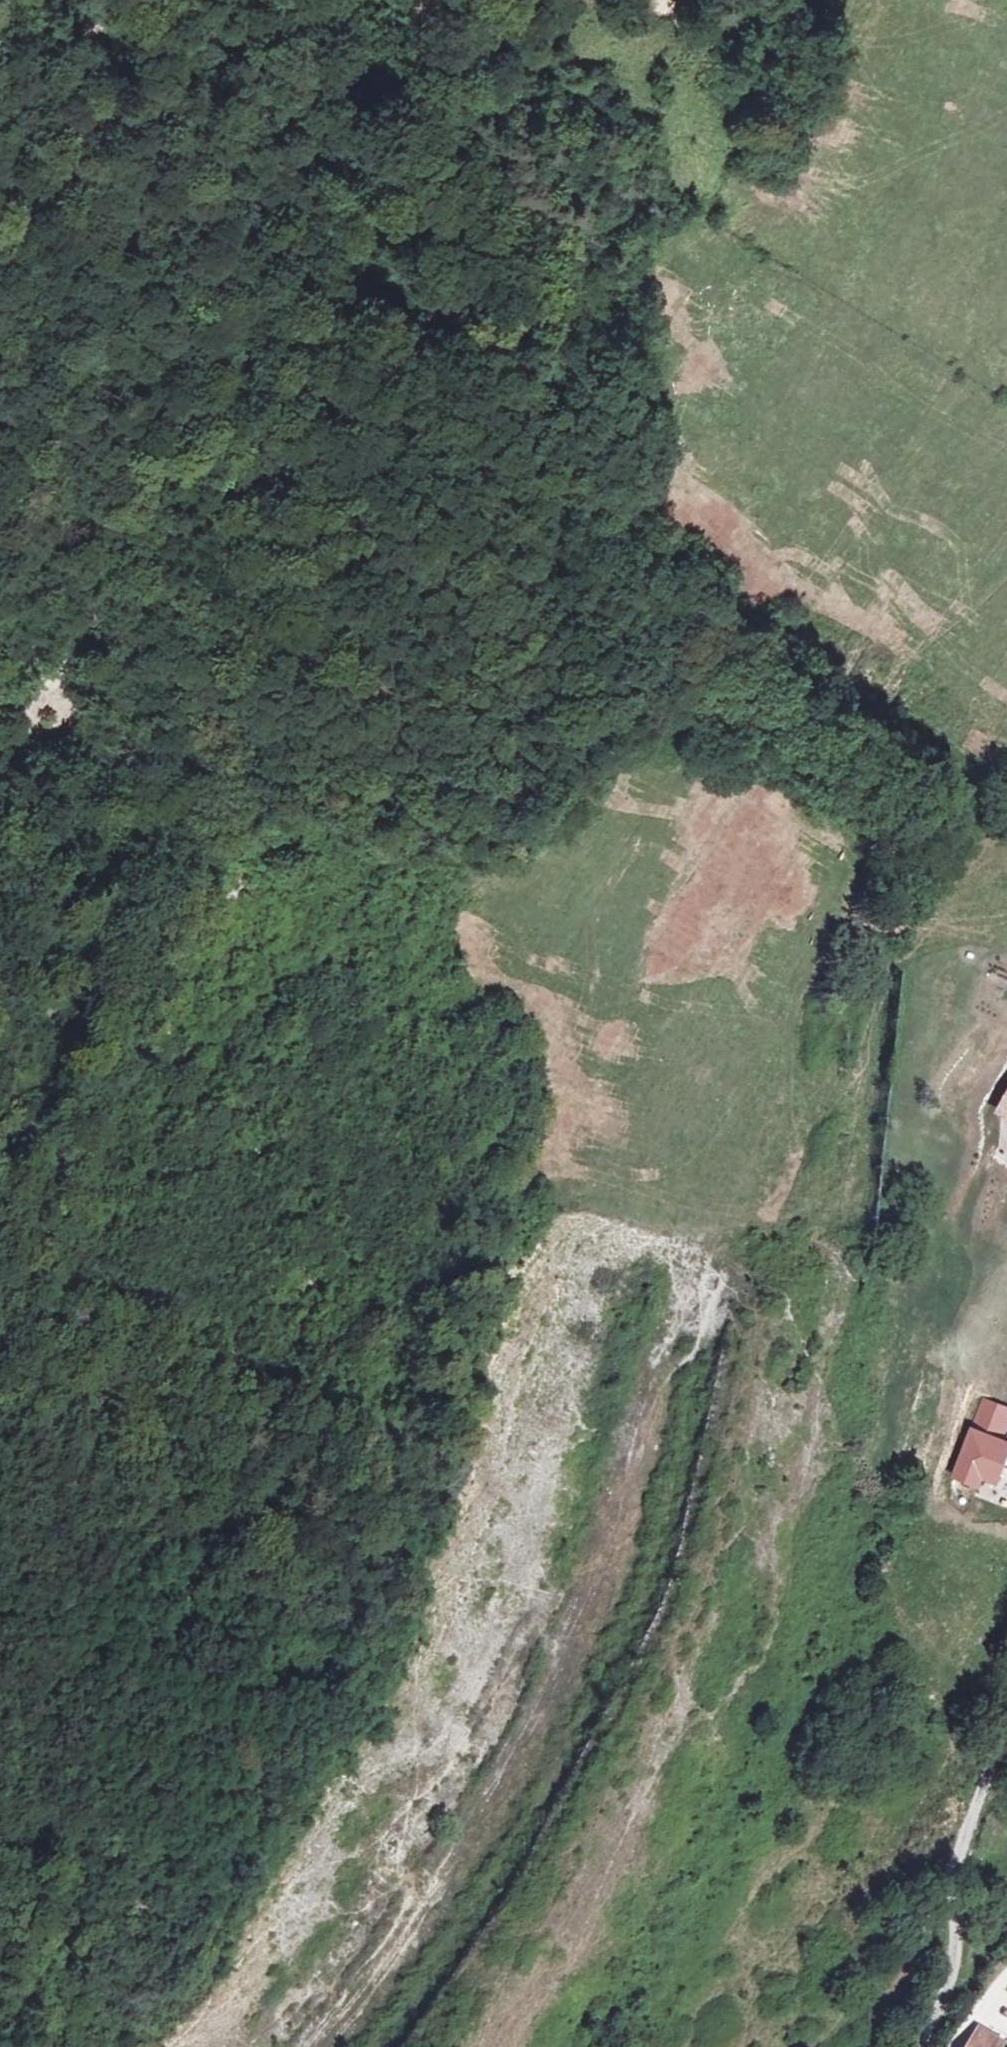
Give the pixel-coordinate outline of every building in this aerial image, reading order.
[(994,1115),(1006,1121),(1006,1089),(994,1115)] [(950,1478),(978,1490),(981,1482),(996,1486),(1006,1458),(1006,1442),(1003,1441),(1006,1430),(1006,1407),(982,1397),(950,1478)] [(1006,2027),(1006,2001),(1005,1999),(993,2019),(1006,2027)] [(996,2042),(974,2028),(961,2046),(993,2046),(996,2042)]
